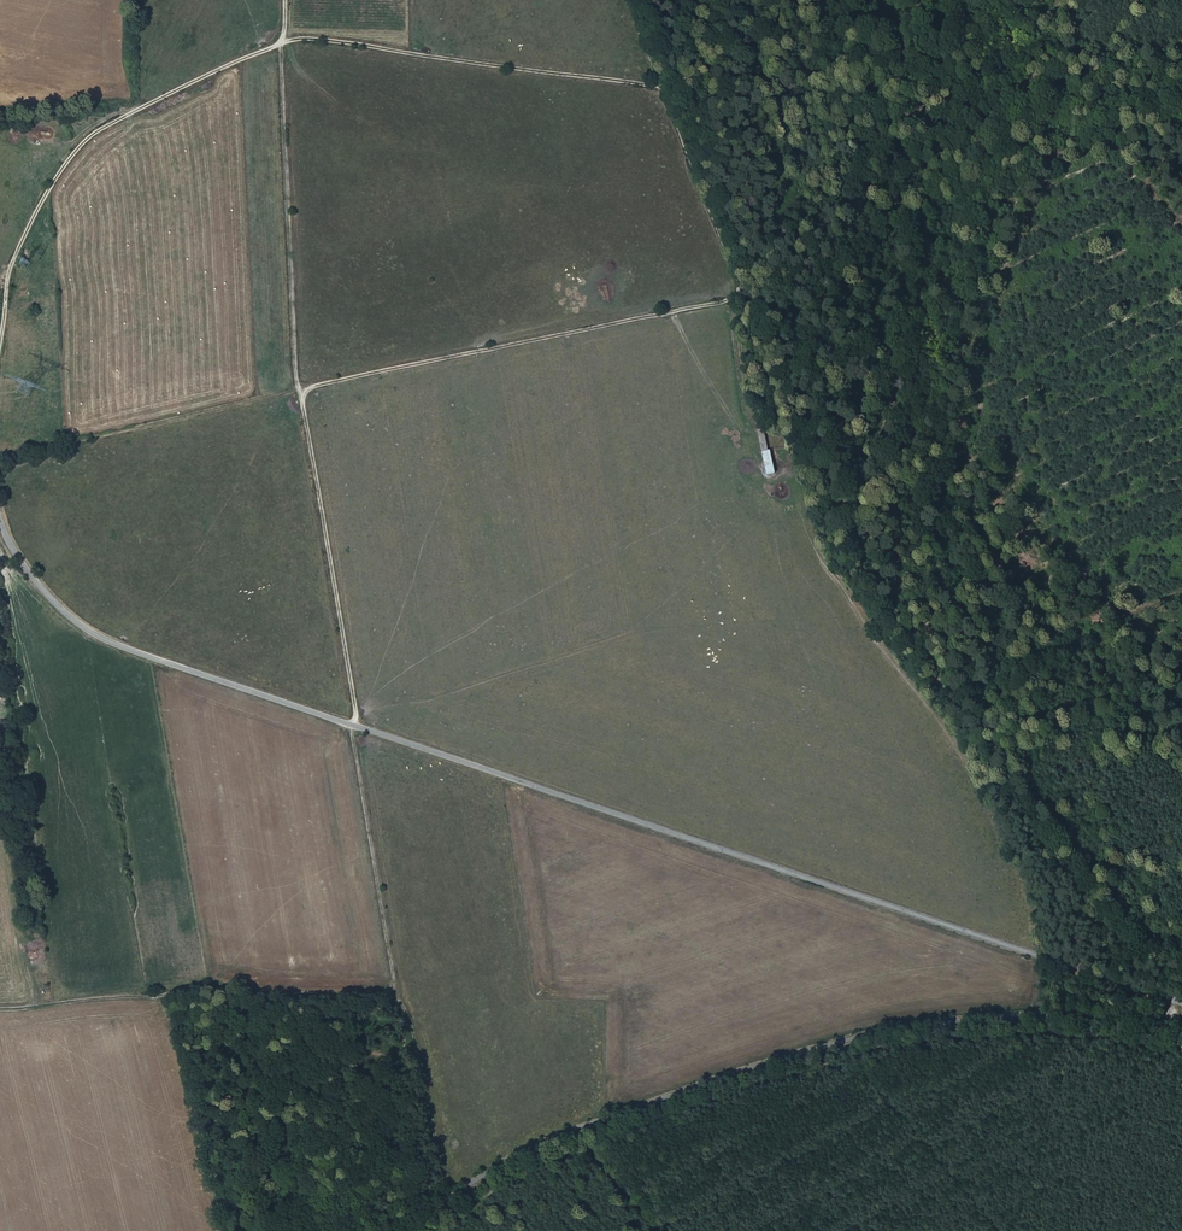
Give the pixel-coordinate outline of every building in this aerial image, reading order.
[(764,428),(758,430),(762,451),(769,450),(764,428)] [(768,482),(777,480),(771,450),(762,452),(768,482)]
